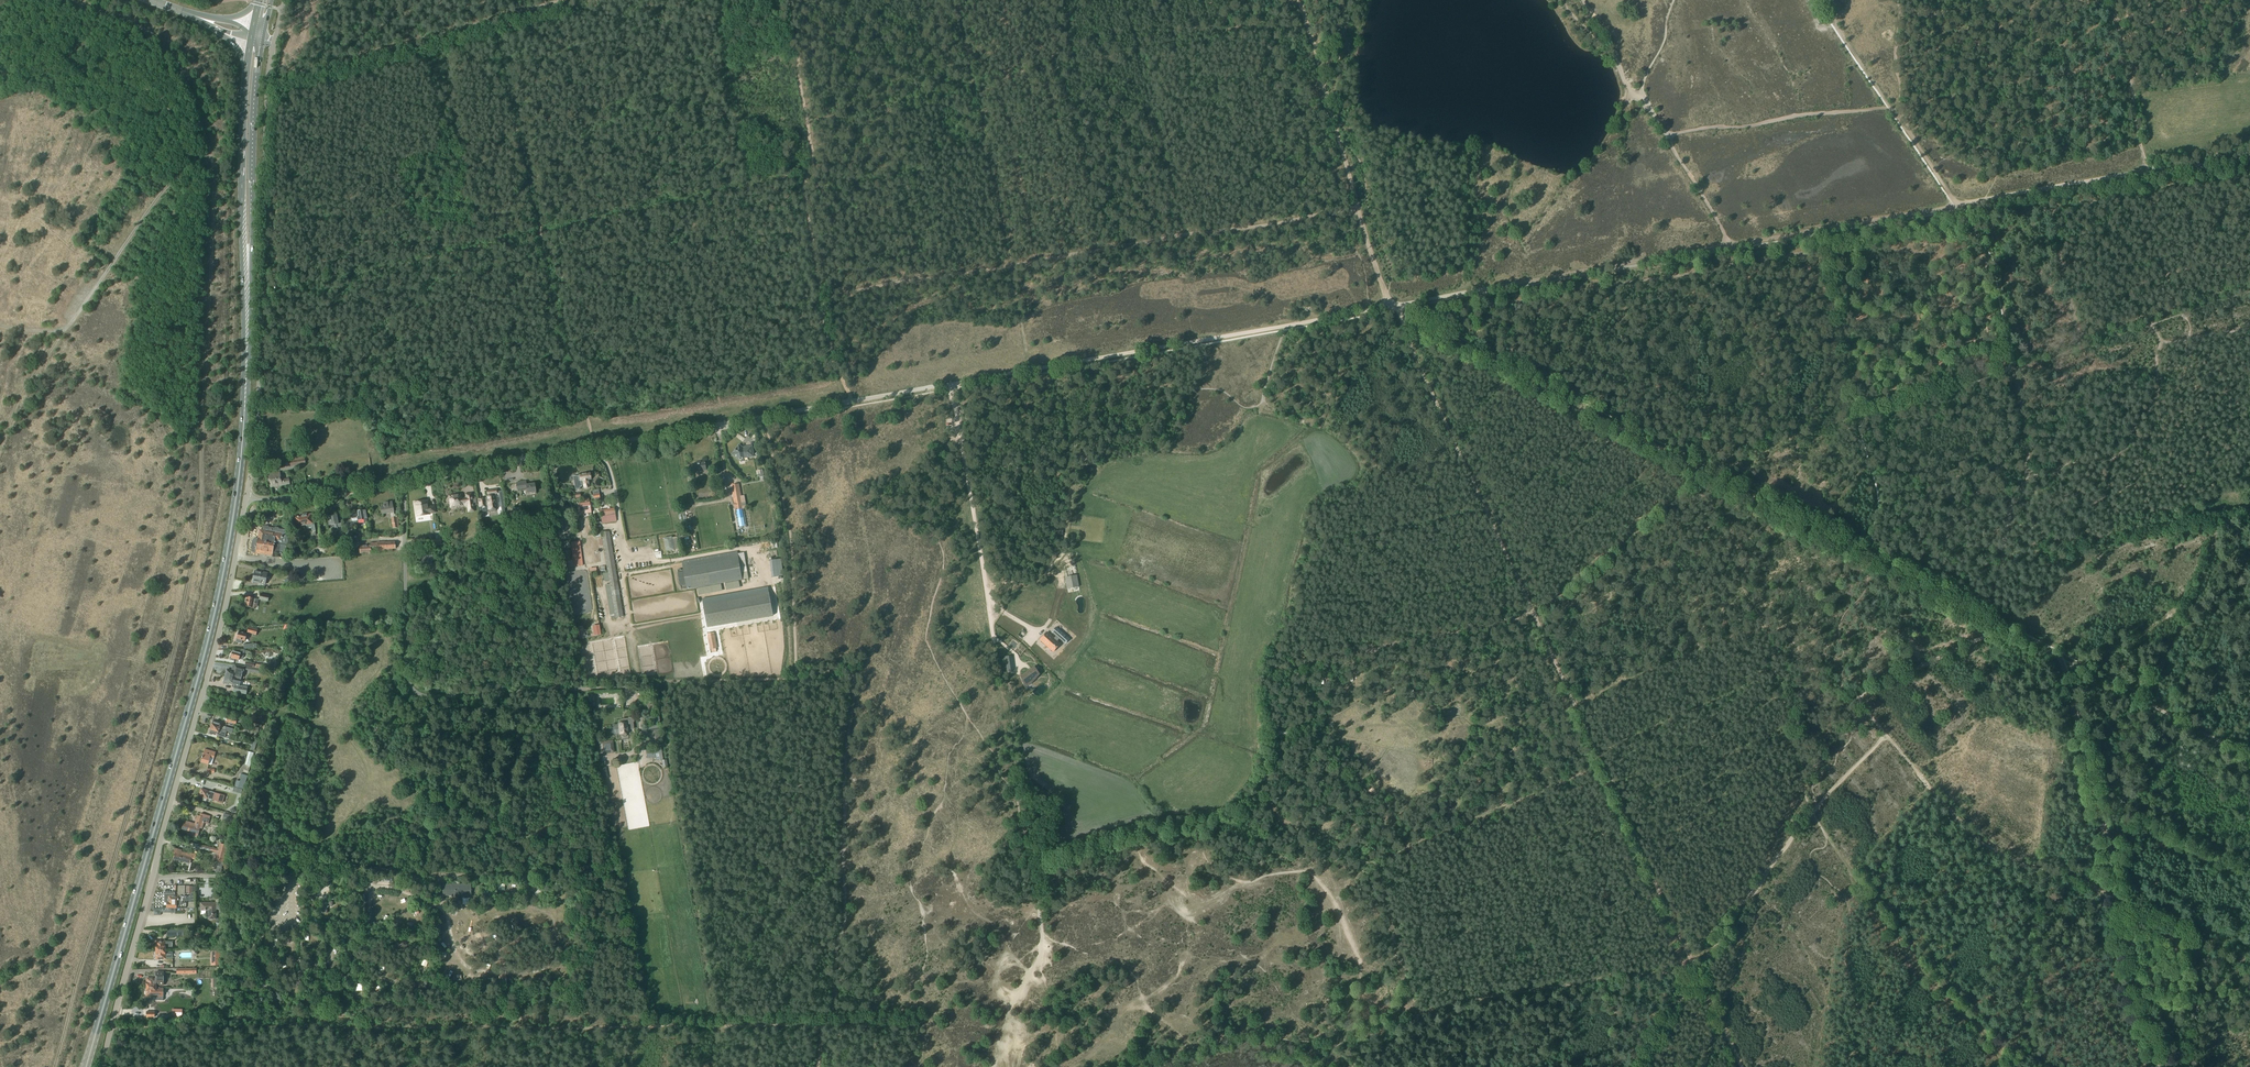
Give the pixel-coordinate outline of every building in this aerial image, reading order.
[(733,454),(732,455),(737,458),(738,457),(740,459),(744,458),(747,458),(748,457),(753,456),(752,446),(745,447),(745,448),(743,449),(739,446),(736,450),(735,450),(733,453),(733,454)] [(306,464),(305,457),(290,460),(291,466),(306,464)] [(693,465),(694,473),(702,471),(702,470),(706,469),(706,464),(705,463),(699,464),(699,462),(695,463),(695,465),(693,465)] [(289,478),(281,480),(279,473),(269,475),(269,477),(270,485),(271,487),(290,484),(289,478)] [(590,479),(589,473),(579,474),(579,475),(575,476),(576,479),(574,479),(576,489),(575,489),(575,490),(580,489),(579,485),(583,485),(583,487),(585,488),(586,488),(588,487),(589,486),(589,484),(588,479),(590,479)] [(527,494),(536,493),(534,484),(526,485),(526,481),(516,483),(518,492),(526,490),(527,494)] [(735,507),(743,506),(739,484),(731,485),(735,507)] [(485,499),(478,500),(479,507),(480,512),(487,511),(487,510),(488,510),(490,510),(490,511),(491,512),(495,512),(496,510),(496,509),(497,509),(496,503),(495,504),(494,496),(494,494),(497,494),(497,490),(487,491),(488,496),(489,495),(489,496),(487,497),(488,501),(485,502),(485,499)] [(474,511),(471,494),(466,495),(466,498),(461,499),(460,495),(453,497),(451,496),(450,496),(449,497),(449,499),(450,499),(451,504),(450,505),(451,506),(452,507),(453,507),(454,506),(462,505),(462,504),(467,504),(468,512),(474,511)] [(422,501),(421,501),(422,512),(423,515),(423,516),(430,514),(436,513),(435,506),(429,507),(428,500),(424,501),(424,500),(422,501)] [(417,502),(414,502),(415,513),(416,516),(416,517),(417,516),(423,516),(423,515),(422,512),(421,501),(420,502),(419,501),(418,501),(417,502)] [(381,508),(382,515),(394,513),(392,502),(383,503),(384,507),(381,508)] [(589,502),(577,504),(579,514),(583,514),(582,511),(587,510),(588,513),(591,512),(589,502)] [(743,506),(735,507),(739,529),(747,527),(743,506)] [(358,521),(364,520),(364,523),(368,522),(366,510),(365,510),(364,508),(361,509),(362,511),(358,511),(358,515),(352,516),(353,522),(358,521)] [(614,508),(600,510),(602,524),(617,522),(614,508)] [(300,517),(295,518),(296,524),(300,523),(301,526),(306,525),(306,529),(311,528),(313,532),(316,532),(314,524),(312,525),(312,521),(314,521),(314,516),(311,517),(311,515),(305,516),(305,514),(300,515),(300,517)] [(334,525),(334,528),(338,528),(338,525),(338,524),(337,515),(329,516),(330,521),(328,521),(329,526),(330,526),(334,525)] [(251,545),(251,548),(252,549),(252,551),(252,552),(256,552),(256,553),(266,555),(272,556),(273,553),(280,554),(280,552),(282,552),(287,553),(288,547),(287,547),(289,534),(286,530),(282,530),(279,529),(278,528),(275,527),(274,528),(269,527),(268,526),(265,526),(264,527),(263,526),(262,531),(260,530),(258,539),(255,538),(254,541),(253,541),(252,542),(252,544),(251,545)] [(602,533),(608,573),(603,573),(604,581),(609,580),(610,584),(605,585),(609,614),(610,615),(611,615),(611,619),(623,617),(609,532),(602,533)] [(354,541),(353,533),(346,534),(347,543),(354,541)] [(666,552),(675,550),(672,536),(663,538),(666,552)] [(580,566),(577,542),(571,543),(574,567),(580,566)] [(688,591),(742,581),(737,552),(682,562),(688,591)] [(432,555),(418,556),(419,561),(419,566),(433,564),(432,564),(432,555)] [(771,578),(784,576),(782,559),(769,560),(771,578)] [(255,570),(253,582),(265,585),(268,573),(255,570)] [(1077,575),(1065,577),(1067,589),(1079,587),(1077,575)] [(721,585),(698,590),(698,594),(722,590),(721,585)] [(768,587),(702,599),(703,604),(707,627),(773,616),(772,605),(771,603),(769,593),(768,587)] [(253,595),(252,602),(262,604),(269,604),(268,597),(272,597),(271,590),(259,591),(259,593),(263,594),(263,598),(253,595)] [(293,606),(270,608),(271,617),(293,615),(293,606)] [(247,612),(245,620),(262,624),(264,616),(247,612)] [(237,639),(236,642),(241,644),(242,641),(245,642),(246,637),(248,638),(249,634),(256,635),(258,630),(248,627),(247,633),(238,631),(237,638),(236,639),(237,639)] [(1054,639),(1047,633),(1040,641),(1053,652),(1060,644),(1057,642),(1060,639),(1063,642),(1067,637),(1057,627),(1052,632),(1057,636),(1054,639)] [(714,633),(707,634),(708,636),(707,636),(710,650),(714,649),(717,648),(715,635),(714,633)] [(241,650),(240,653),(234,651),(234,653),(232,653),(232,654),(231,654),(231,656),(231,657),(231,658),(231,660),(234,661),(235,659),(239,660),(240,658),(243,658),(245,651),(241,650)] [(233,665),(231,670),(228,669),(227,670),(226,673),(227,673),(226,676),(234,678),(240,680),(241,677),(240,677),(241,673),(244,674),(246,668),(233,665)] [(1035,668),(1022,677),(1027,683),(1040,674),(1035,668)] [(248,687),(239,686),(241,680),(240,680),(234,678),(226,676),(225,681),(223,681),(223,682),(224,683),(225,684),(226,683),(233,685),(235,685),(233,693),(246,695),(248,687)] [(619,725),(613,725),(614,730),(619,729),(620,739),(629,739),(628,729),(634,729),(633,723),(634,723),(634,722),(633,721),(633,720),(632,719),(631,719),(630,718),(629,718),(628,718),(628,719),(624,719),(621,720),(622,723),(618,724),(619,725)] [(213,722),(211,727),(226,731),(227,732),(235,734),(236,730),(222,726),(222,728),(220,727),(221,723),(213,721),(213,722)] [(211,727),(210,732),(210,733),(213,734),(213,733),(217,735),(217,736),(224,738),(226,731),(211,727)] [(1279,737),(1291,736),(1290,728),(1278,730),(1279,737)] [(612,741),(600,743),(601,754),(614,752),(612,741)] [(661,750),(661,747),(646,750),(647,759),(656,757),(656,761),(663,760),(662,750),(661,750)] [(208,764),(210,758),(214,759),(216,752),(205,749),(202,757),(202,758),(201,762),(208,764)] [(254,753),(249,752),(245,765),(250,767),(254,753)] [(237,780),(236,781),(235,787),(244,790),(246,780),(241,778),(240,781),(237,780)] [(213,800),(213,799),(223,802),(225,796),(215,793),(202,789),(202,791),(201,791),(199,796),(203,797),(202,800),(206,801),(207,799),(213,800)] [(184,824),(182,829),(188,831),(187,834),(198,837),(200,828),(202,829),(204,823),(205,823),(208,824),(210,816),(200,813),(199,816),(197,816),(195,824),(187,821),(186,825),(184,824)] [(235,817),(224,814),(222,820),(233,823),(235,817)] [(223,863),(224,863),(226,851),(222,850),(218,849),(201,845),(200,849),(218,853),(215,861),(218,862),(223,863)] [(195,860),(197,854),(187,852),(187,854),(182,852),(182,851),(175,849),(174,853),(175,854),(173,859),(180,861),(181,859),(190,862),(191,859),(195,860)] [(440,896),(443,896),(451,896),(451,897),(452,897),(452,900),(459,900),(459,897),(459,896),(471,896),(471,884),(440,884),(440,896)] [(166,892),(165,894),(164,903),(167,903),(167,908),(176,908),(187,909),(187,903),(186,903),(186,902),(187,897),(187,896),(180,896),(180,895),(175,895),(175,892),(166,892)] [(219,903),(215,903),(201,903),(201,910),(208,910),(208,920),(216,920),(215,909),(219,909),(219,903)] [(172,948),(172,942),(165,942),(165,941),(156,941),(156,950),(166,950),(166,948),(172,948)] [(173,958),(172,952),(166,952),(166,950),(156,950),(156,959),(165,958),(173,958)] [(220,951),(212,951),(211,965),(220,965),(220,951)] [(156,988),(156,985),(163,985),(163,972),(156,972),(156,979),(147,979),(147,988),(156,988)] [(160,988),(156,988),(147,988),(147,996),(156,996),(157,996),(157,1001),(163,1001),(163,990),(160,990),(160,988)]
